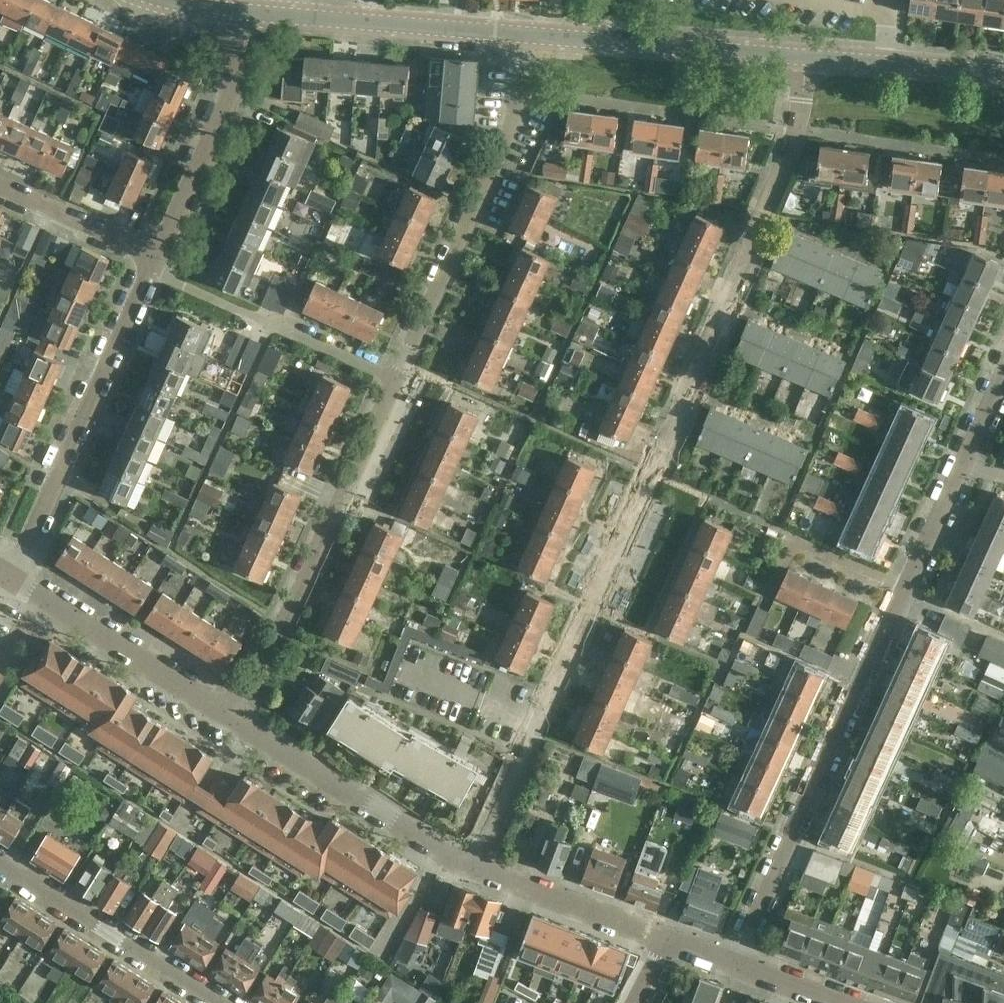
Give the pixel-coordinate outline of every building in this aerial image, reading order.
[(4,12),(9,0),(0,0),(0,10),(4,12)] [(25,22),(36,0),(9,0),(4,12),(25,22)] [(44,0),(36,0),(25,22),(47,33),(59,7),(44,0)] [(909,13),(933,16),(936,0),(911,0),(909,13)] [(957,20),(960,0),(936,0),(933,16),(957,20)] [(981,24),(985,0),(960,0),(957,20),(981,24)] [(1003,27),(1003,0),(985,0),(981,24),(1003,27)] [(81,18),(59,7),(47,33),(69,43),(81,18)] [(102,28),(81,18),(69,43),(90,53),(102,28)] [(90,53),(112,64),(115,57),(124,38),(102,28),(90,53)] [(133,43),(124,38),(115,57),(124,61),(133,43)] [(142,47),(133,43),(124,61),(133,65),(142,47)] [(151,51),(142,47),(133,65),(137,67),(142,70),(151,51)] [(29,61),(36,64),(42,52),(35,49),(29,61)] [(142,70),(151,74),(160,56),(151,51),(142,70)] [(151,74),(160,78),(164,70),(169,60),(160,56),(151,74)] [(115,57),(112,64),(109,68),(132,79),(137,67),(133,65),(124,61),(115,57)] [(425,117),(425,118),(474,122),(479,62),(447,60),(429,58),(427,86),(416,86),(414,116),(425,117)] [(329,91),(331,61),(305,59),(305,60),(292,59),(290,78),(283,78),(282,101),(302,102),(303,89),(329,91)] [(36,64),(29,61),(23,73),(30,76),(36,64)] [(357,63),(331,61),(329,91),(355,93),(357,63)] [(383,64),(357,63),(355,93),(380,95),(383,64)] [(383,64),(380,95),(407,97),(409,66),(383,64)] [(71,82),(79,85),(85,73),(77,69),(71,82)] [(179,104),(189,81),(164,70),(160,78),(154,92),(179,104)] [(16,89),(25,93),(30,82),(21,78),(16,89)] [(79,85),(71,82),(66,93),(74,97),(79,85)] [(25,93),(16,89),(11,100),(20,104),(25,93)] [(118,108),(122,100),(103,91),(95,107),(103,111),(107,102),(118,108)] [(169,126),(179,104),(154,92),(144,114),(169,126)] [(60,110),(68,114),(69,114),(73,103),(65,99),(60,110)] [(122,100),(118,108),(107,102),(103,111),(106,112),(105,115),(118,121),(126,102),(122,100)] [(68,114),(60,110),(59,110),(54,120),(63,125),(68,114)] [(138,111),(128,134),(159,148),(169,126),(144,114),(138,111)] [(589,146),(594,114),(569,111),(564,142),(589,146)] [(0,113),(0,137),(9,117),(0,113)] [(320,138),(326,125),(300,113),(295,126),(297,127),(318,136),(320,138)] [(594,114),(589,146),(614,149),(618,117),(594,114)] [(9,117),(0,137),(0,147),(18,155),(31,127),(9,117)] [(377,131),(378,118),(368,118),(368,130),(377,131)] [(378,118),(377,131),(377,139),(387,140),(388,119),(378,118)] [(654,155),(659,123),(635,120),(630,151),(654,155)] [(659,123),(654,155),(679,158),(684,127),(659,123)] [(326,125),(320,138),(330,142),(335,129),(326,125)] [(424,150),(453,163),(465,139),(436,126),(424,150)] [(53,137),(31,127),(18,155),(40,165),(53,137)] [(294,135),(277,127),(266,150),(305,168),(316,143),(315,142),(308,139),(307,141),(294,135)] [(296,130),(294,135),(307,141),(308,139),(315,142),(318,136),(297,127),(296,130)] [(401,139),(411,144),(417,131),(408,127),(401,139)] [(720,164),(724,133),(700,129),(695,161),(720,164)] [(724,133),(720,164),(745,168),(749,136),(724,133)] [(53,137),(40,165),(63,175),(75,147),(53,137)] [(411,144),(401,139),(396,152),(390,164),(398,167),(404,156),(405,156),(411,144)] [(845,150),(820,146),(818,163),(813,162),(811,176),(809,176),(808,183),(831,187),(832,180),(841,181),(845,150)] [(266,150),(257,172),(287,185),(287,184),(296,188),(305,168),(266,150)] [(453,163),(424,150),(412,174),(442,188),(453,163)] [(841,181),(840,188),(875,193),(878,173),(867,171),(870,153),(845,150),(841,181)] [(117,173),(143,185),(153,162),(127,151),(117,173)] [(581,167),(591,168),(593,154),(583,153),(581,167)] [(95,168),(99,161),(87,155),(83,163),(95,168)] [(349,170),(353,162),(341,157),(337,165),(349,170)] [(912,192),(917,160),(893,157),(888,188),(912,192)] [(917,160),(912,192),(937,195),(942,164),(917,160)] [(99,161),(95,168),(107,174),(111,166),(99,161)] [(543,176),(565,180),(568,165),(545,162),(543,176)] [(656,178),(658,164),(648,163),(646,176),(656,178)] [(81,167),(74,181),(85,186),(91,172),(81,167)] [(591,168),(581,167),(578,180),(589,182),(591,168)] [(985,202),(989,170),(965,167),(963,178),(952,176),(948,204),(959,205),(960,199),(985,202)] [(985,202),(1003,205),(1003,172),(989,170),(985,202)] [(277,208),(287,185),(257,172),(247,194),(277,208)] [(117,173),(104,202),(117,208),(120,201),(133,207),(143,185),(117,173)] [(712,187),(722,188),(724,175),(714,173),(712,187)] [(654,192),(656,178),(646,176),(644,191),(654,192)] [(521,206),(547,218),(557,197),(531,185),(521,206)] [(722,188),(712,187),(710,201),(719,202),(722,188)] [(399,213),(425,225),(436,200),(410,188),(399,213)] [(310,196),(308,200),(320,205),(323,197),(312,191),(310,196)] [(832,206),(842,208),(844,194),(834,193),(832,206)] [(267,229),(277,208),(247,194),(237,216),(267,229)] [(631,211),(647,218),(645,217),(652,201),(638,194),(631,211)] [(329,215),(335,201),(323,196),(323,197),(320,205),(308,200),(306,205),(329,215)] [(904,217),(913,219),(916,205),(906,203),(904,217)] [(547,218),(521,206),(511,229),(537,241),(547,218)] [(842,208),(832,206),(830,220),(840,221),(842,208)] [(647,218),(631,211),(621,234),(635,241),(637,241),(647,218)] [(415,247),(425,225),(399,213),(389,234),(415,247)] [(686,236),(713,249),(723,227),(696,215),(686,236)] [(976,229),(986,230),(988,217),(988,216),(978,215),(976,229)] [(258,250),(267,229),(237,216),(228,237),(258,250)] [(913,219),(904,217),(901,231),(911,233),(913,219)] [(335,246),(345,226),(346,223),(337,219),(326,242),(335,246)] [(16,244),(29,250),(39,228),(26,222),(16,244)] [(986,230),(976,229),(974,242),(984,244),(986,230)] [(35,253),(48,258),(51,251),(59,255),(65,240),(45,231),(35,253)] [(415,247),(389,234),(379,256),(406,268),(415,247)] [(635,241),(621,234),(613,251),(628,257),(635,241)] [(299,248),(303,240),(292,235),(288,243),(299,248)] [(704,270),(713,249),(686,236),(677,258),(704,270)] [(228,237),(218,259),(253,275),(263,253),(258,250),(228,237)] [(927,243),(907,239),(903,249),(922,257),(927,243)] [(303,240),(299,248),(311,253),(315,245),(303,240)] [(533,242),(530,248),(538,251),(540,246),(533,242)] [(29,250),(16,244),(11,254),(25,260),(29,250)] [(81,247),(71,269),(99,282),(109,260),(81,247)] [(513,269),(540,281),(550,259),(523,248),(513,269)] [(897,264),(916,272),(922,257),(903,249),(897,264)] [(964,276),(990,287),(1000,264),(975,252),(964,276)] [(48,258),(35,253),(31,260),(44,266),(48,258)] [(302,255),(298,264),(305,267),(309,258),(302,255)] [(694,291),(704,270),(677,258),(667,279),(694,291)] [(207,282),(238,295),(238,294),(237,294),(242,284),(248,287),(253,275),(218,259),(207,282)] [(402,276),(376,265),(364,260),(359,270),(372,276),(397,287),(402,276)] [(608,263),(602,276),(616,282),(622,269),(608,263)] [(71,269),(62,291),(89,304),(99,282),(71,269)] [(530,303),(540,281),(513,269),(503,290),(530,303)] [(272,311),(285,281),(274,276),(261,306),(272,311)] [(964,276),(954,298),(980,310),(990,287),(964,276)] [(685,313),(694,291),(667,279),(658,300),(685,313)] [(9,295),(13,286),(0,280),(0,291),(9,295)] [(285,281),(272,311),(283,315),(296,286),(285,281)] [(890,299),(894,300),(901,287),(889,282),(883,295),(890,299)] [(315,283),(303,310),(304,310),(325,320),(338,293),(315,283)] [(19,288),(15,297),(27,302),(31,294),(19,288)] [(520,324),(530,303),(503,290),(494,311),(520,324)] [(0,291),(0,299),(6,302),(9,295),(0,291)] [(62,291),(52,313),(79,325),(89,304),(62,291)] [(325,320),(347,329),(359,303),(338,293),(325,320)] [(954,298),(944,321),(969,333),(980,310),(954,298)] [(890,299),(885,310),(897,315),(902,304),(894,300),(890,299)] [(675,334),(685,313),(658,300),(648,322),(675,334)] [(359,303),(347,329),(373,341),(385,314),(359,303)] [(591,307),(587,317),(597,321),(601,312),(591,307)] [(917,309),(913,319),(924,324),(926,325),(931,315),(917,309)] [(511,345),(520,324),(494,311),(484,332),(511,345)] [(52,313),(38,343),(56,351),(59,344),(69,348),(79,325),(52,313)] [(30,325),(7,314),(1,327),(25,338),(30,325)] [(167,338),(197,352),(207,329),(177,316),(167,338)] [(551,330),(567,338),(573,324),(558,316),(551,330)] [(576,333),(594,340),(599,327),(582,320),(576,333)] [(959,356),(969,333),(944,321),(933,344),(959,356)] [(666,355),(675,334),(648,322),(639,343),(666,355)] [(885,323),(882,330),(890,334),(894,327),(885,323)] [(501,366),(511,345),(484,332),(474,354),(501,366)] [(237,368),(250,339),(240,335),(226,363),(237,368)] [(167,338),(157,359),(188,373),(188,372),(198,376),(207,357),(197,352),(167,338)] [(250,339),(237,368),(248,374),(256,356),(261,344),(250,339)] [(38,343),(25,373),(52,385),(62,362),(52,359),(56,351),(38,343)] [(657,376),(666,355),(639,343),(629,364),(657,376)] [(896,354),(910,360),(914,351),(912,350),(912,349),(901,344),(896,354)] [(949,378),(959,356),(933,344),(923,366),(949,378)] [(258,370),(269,375),(272,376),(283,352),(269,345),(258,370)] [(549,346),(544,357),(553,361),(557,349),(549,346)] [(501,366),(474,354),(464,376),(491,388),(501,366)] [(858,357),(852,370),(863,375),(869,361),(858,357)] [(178,395),(188,373),(157,359),(147,381),(178,395)] [(549,365),(540,361),(535,372),(544,376),(549,365)] [(949,378),(923,366),(923,368),(907,361),(897,383),(912,390),(938,402),(949,378)] [(647,397),(657,376),(629,364),(620,386),(647,397)] [(259,397),(264,385),(269,375),(258,370),(247,392),(259,397)] [(25,373),(15,394),(42,406),(52,385),(25,373)] [(314,397),(340,409),(350,387),(324,375),(314,397)] [(168,417),(178,395),(147,381),(137,404),(168,417)] [(518,395),(534,402),(539,389),(523,382),(518,395)] [(560,400),(565,389),(556,385),(551,396),(560,400)] [(637,419),(647,397),(620,386),(611,407),(637,419)] [(248,419),(259,397),(247,392),(237,414),(248,419)] [(15,394),(5,416),(33,428),(42,406),(15,394)] [(331,431),(340,409),(314,397),(304,418),(331,431)] [(214,416),(218,408),(206,403),(202,411),(214,416)] [(158,439),(168,417),(137,404),(128,425),(158,439)] [(637,419),(611,407),(601,429),(627,441),(637,419)] [(218,408),(214,416),(225,421),(229,413),(218,408)] [(894,431),(919,442),(929,420),(904,408),(894,431)] [(858,409),(854,417),(866,422),(870,414),(858,409)] [(878,427),(882,419),(870,414),(866,422),(878,427)] [(230,432),(245,438),(252,421),(237,415),(230,432)] [(0,428),(0,441),(23,451),(33,428),(5,416),(0,428)] [(321,451),(331,431),(304,418),(294,439),(321,451)] [(148,461),(158,439),(128,425),(118,447),(148,461)] [(208,435),(217,439),(221,430),(212,427),(208,435)] [(894,431),(884,453),(909,464),(919,442),(894,431)] [(198,452),(194,459),(205,465),(209,457),(217,439),(208,435),(201,453),(198,452)] [(321,451),(294,439),(284,461),(311,473),(321,451)] [(194,459),(198,452),(186,446),(182,454),(194,459)] [(220,446),(209,470),(224,477),(235,452),(220,446)] [(138,482),(148,461),(118,447),(108,469),(138,482)] [(2,450),(0,453),(0,466),(1,467),(10,455),(2,450)] [(838,452),(833,462),(845,468),(850,458),(838,452)] [(884,453),(874,474),(899,486),(909,464),(884,453)] [(857,473),(862,463),(850,458),(845,468),(857,473)] [(138,482),(108,469),(98,492),(135,508),(146,486),(138,482)] [(874,474),(864,496),(889,508),(899,486),(874,474)] [(224,492),(204,482),(196,499),(211,506),(211,505),(216,508),(224,492)] [(264,505),(291,517),(301,495),(274,483),(264,505)] [(174,503),(178,495),(165,490),(162,498),(174,503)] [(1003,525),(1003,497),(997,494),(986,517),(1003,525)] [(178,495),(174,503),(185,508),(189,500),(178,495)] [(818,496),(814,506),(826,511),(830,502),(818,496)] [(879,530),(889,508),(864,496),(854,518),(879,530)] [(189,515),(203,522),(211,506),(196,499),(189,515)] [(837,517),(842,507),(830,502),(826,511),(837,517)] [(264,505),(255,526),(282,538),(291,517),(264,505)] [(83,518),(101,530),(108,520),(90,508),(83,518)] [(977,538),(1002,550),(1003,545),(1003,525),(986,517),(977,538)] [(879,530),(854,518),(844,541),(869,552),(879,530)] [(167,547),(172,536),(151,523),(146,535),(167,547)] [(272,560),(282,538),(255,526),(245,547),(272,560)] [(129,534),(118,527),(113,535),(124,542),(129,534)] [(177,543),(185,546),(190,535),(182,531),(177,543)] [(138,539),(131,535),(126,543),(133,547),(138,539)] [(77,574),(93,550),(73,537),(57,561),(77,574)] [(977,538),(967,560),(992,572),(1002,550),(977,538)] [(272,560),(245,547),(235,569),(262,581),(272,560)] [(112,562),(93,550),(77,574),(96,586),(112,562)] [(167,555),(162,562),(172,568),(177,561),(167,555)] [(967,560),(957,582),(982,593),(992,572),(967,560)] [(177,561),(172,568),(182,575),(186,567),(177,561)] [(132,575),(112,562),(96,586),(117,599),(132,575)] [(811,580),(788,569),(776,595),(800,605),(811,580)] [(132,575),(117,599),(137,612),(152,587),(132,575)] [(800,605),(823,616),(834,590),(811,580),(800,605)] [(212,582),(207,590),(217,596),(222,589),(212,582)] [(947,604),(972,615),(976,605),(986,610),(992,598),(982,593),(957,582),(947,604)] [(222,589),(217,596),(227,602),(232,595),(222,589)] [(858,601),(834,590),(823,616),(846,626),(858,601)] [(166,631),(182,606),(162,593),(146,618),(166,631)] [(202,619),(182,606),(166,631),(186,643),(202,619)] [(772,643),(778,631),(763,624),(769,612),(757,607),(746,631),(772,643)] [(254,610),(250,617),(259,623),(264,616),(254,610)] [(944,614),(939,626),(965,637),(970,625),(944,614)] [(202,619),(186,643),(206,656),(222,631),(219,629),(202,619)] [(371,665),(365,684),(388,694),(410,636),(481,663),(484,654),(454,643),(440,638),(435,636),(405,625),(388,672),(371,665)] [(939,626),(935,636),(945,640),(945,641),(960,648),(965,637),(939,626)] [(920,629),(909,653),(934,664),(945,641),(945,640),(935,636),(920,629)] [(222,631),(206,656),(226,669),(242,644),(222,631)] [(778,631),(772,643),(788,650),(793,638),(778,631)] [(987,635),(979,653),(1003,664),(1003,643),(987,635)] [(744,640),(732,667),(754,677),(758,669),(748,665),(757,646),(744,640)] [(52,702),(79,659),(51,641),(24,684),(52,702)] [(827,669),(833,656),(804,644),(799,656),(827,669)] [(909,653),(898,676),(924,687),(934,664),(909,653)] [(79,659),(52,702),(79,719),(107,676),(79,659)] [(350,669),(338,664),(335,671),(348,676),(350,669)] [(798,664),(787,688),(813,699),(823,676),(798,664)] [(737,675),(732,673),(730,672),(723,687),(724,687),(730,690),(737,675)] [(107,676),(79,719),(106,736),(99,746),(101,747),(134,694),(107,676)] [(914,710),(924,687),(898,676),(888,699),(914,710)] [(309,722),(333,685),(321,677),(313,690),(306,686),(291,710),(309,722)] [(980,680),(976,688),(988,693),(992,685),(980,680)] [(999,699),(1003,690),(992,685),(988,693),(999,699)] [(713,686),(708,697),(719,702),(724,691),(713,686)] [(802,722),(813,699),(787,688),(777,711),(802,722)] [(128,764),(156,721),(129,705),(136,695),(134,694),(101,747),(128,764)] [(369,758),(370,758),(390,772),(394,767),(460,805),(480,768),(466,761),(468,757),(465,755),(472,742),(462,736),(455,749),(417,727),(414,731),(364,699),(362,704),(349,696),(327,732),(328,732),(369,758)] [(998,704),(979,696),(973,710),(992,718),(998,704)] [(903,733),(914,710),(888,699),(878,721),(903,733)] [(12,707),(5,703),(0,711),(0,714),(5,718),(12,707)] [(712,710),(710,714),(722,718),(725,710),(716,706),(714,705),(712,710)] [(12,722),(19,712),(12,707),(5,718),(12,722)] [(733,723),(736,715),(725,710),(722,718),(733,723)] [(792,745),(802,722),(777,711),(766,733),(792,745)] [(12,722),(19,726),(25,716),(19,712),(12,722)] [(156,782),(183,739),(156,721),(128,764),(156,782)] [(893,756),(903,733),(878,721),(867,744),(893,756)] [(39,739),(45,729),(38,724),(32,734),(39,739)] [(957,724),(953,732),(965,737),(969,729),(957,724)] [(45,743),(52,733),(45,729),(39,739),(45,743)] [(977,743),(980,735),(969,729),(965,737),(977,743)] [(59,737),(52,733),(45,743),(52,747),(59,737)] [(782,768),(792,745),(766,733),(756,756),(782,768)] [(183,739),(156,782),(184,800),(211,757),(183,739)] [(974,770),(1003,786),(1003,747),(990,740),(974,770)] [(66,756),(72,746),(66,742),(59,752),(66,756)] [(20,763),(30,769),(41,750),(31,743),(20,763)] [(883,779),(893,756),(867,744),(857,767),(883,779)] [(73,760),(79,750),(72,746),(66,756),(73,760)] [(41,750),(30,769),(25,779),(20,787),(33,793),(56,758),(41,748),(41,750)] [(700,755),(686,748),(683,755),(694,761),(697,762),(700,755)] [(73,760),(80,765),(86,754),(79,750),(73,760)] [(689,772),(694,761),(683,755),(682,756),(685,758),(674,780),(685,786),(691,774),(689,772)] [(705,766),(709,759),(700,755),(697,762),(705,766)] [(771,791),(782,768),(756,756),(745,779),(771,791)] [(600,764),(585,758),(581,769),(596,775),(600,764)] [(61,762),(48,783),(60,789),(72,768),(61,762)] [(641,778),(602,763),(595,782),(612,789),(611,794),(633,802),(641,778)] [(872,802),(883,779),(857,767),(847,790),(872,802)] [(934,768),(931,776),(942,781),(946,774),(934,768)] [(114,786),(118,780),(108,773),(104,780),(114,786)] [(75,774),(66,787),(74,792),(79,784),(83,779),(75,774)] [(954,786),(957,779),(946,774),(942,781),(954,786)] [(236,791),(217,821),(245,839),(272,796),(244,778),(236,791)] [(771,791),(745,779),(734,803),(760,814),(771,791)] [(114,786),(124,793),(128,786),(118,780),(114,786)] [(199,809),(217,821),(236,791),(219,781),(212,793),(210,792),(199,809)] [(15,798),(21,788),(13,784),(8,792),(1,788),(0,788),(0,821),(15,798)] [(862,825),(872,802),(847,790),(836,814),(862,825)] [(674,818),(691,825),(700,802),(683,795),(674,818)] [(272,796),(245,839),(273,856),(300,813),(272,796)] [(4,843),(8,846),(24,821),(23,821),(31,808),(15,798),(0,821),(0,841),(4,843)] [(140,828),(147,816),(128,803),(120,815),(140,828)] [(160,815),(170,822),(174,815),(164,809),(160,815)] [(301,874),(334,821),(333,820),(326,830),(300,813),(273,856),(301,874)] [(826,836),(851,848),(862,825),(836,814),(826,836)] [(907,823),(918,828),(919,829),(923,820),(911,815),(907,823)] [(143,848),(161,860),(177,834),(159,822),(158,823),(149,818),(135,840),(144,846),(143,848)] [(923,820),(919,829),(931,834),(935,825),(923,820)] [(335,881),(362,838),(334,821),(301,874),(302,875),(308,864),(335,881)] [(109,822),(100,837),(107,841),(116,827),(109,822)] [(538,865),(560,874),(571,843),(561,840),(565,829),(552,824),(548,835),(538,865)] [(31,861),(64,881),(80,855),(48,835),(31,861)] [(203,843),(213,849),(218,842),(207,836),(203,843)] [(188,860),(197,846),(182,837),(174,851),(188,860)] [(362,899),(390,856),(362,838),(335,881),(362,899)] [(644,850),(626,898),(656,910),(663,890),(656,887),(659,880),(657,879),(666,852),(666,851),(666,850),(665,849),(665,848),(664,847),(647,841),(644,850)] [(206,872),(214,860),(215,858),(197,846),(188,860),(206,872)] [(582,882),(614,894),(626,860),(605,852),(594,848),(582,882)] [(983,848),(980,854),(1003,865),(1003,857),(983,848)] [(809,861),(832,869),(837,858),(814,849),(809,861)] [(984,861),(965,852),(959,864),(979,872),(984,861)] [(75,888),(93,899),(111,871),(102,866),(106,861),(96,854),(75,888)] [(390,856),(362,899),(390,916),(417,873),(390,856)] [(832,869),(840,872),(844,861),(837,858),(832,869)] [(216,861),(199,887),(210,894),(227,868),(216,861)] [(832,869),(809,861),(804,872),(835,884),(840,872),(832,869)] [(96,901),(113,912),(136,874),(119,863),(96,901)] [(259,878),(263,872),(253,865),(249,872),(259,878)] [(700,866),(680,918),(714,931),(724,904),(713,899),(722,875),(700,866)] [(870,884),(875,872),(867,870),(863,881),(870,884)] [(259,878),(269,885),(273,878),(263,872),(259,878)] [(875,872),(870,884),(878,887),(882,875),(875,872)] [(180,874),(172,886),(171,885),(142,930),(159,940),(176,913),(167,908),(178,890),(180,891),(186,881),(185,881),(187,878),(180,874)] [(252,897),(257,889),(238,876),(233,884),(252,897)] [(126,919),(142,930),(171,885),(164,881),(163,880),(151,898),(143,893),(126,919)] [(909,899),(913,887),(905,884),(901,896),(909,899)] [(478,895),(454,886),(443,918),(442,918),(436,934),(460,943),(466,927),(478,895)] [(274,909),(280,899),(260,887),(254,896),(274,909)] [(913,887),(909,899),(916,902),(920,890),(913,887)] [(961,901),(974,906),(977,898),(979,894),(966,889),(961,901)] [(300,904),(307,894),(300,890),(293,900),(300,904)] [(943,893),(940,903),(949,906),(952,896),(943,893)] [(307,909),(313,899),(307,894),(300,904),(307,909)] [(501,903),(478,895),(466,927),(489,936),(501,903)] [(30,906),(15,897),(0,921),(0,922),(20,935),(36,910),(30,906)] [(969,916),(979,920),(986,902),(977,898),(974,906),(969,916)] [(185,924),(170,948),(172,949),(186,958),(208,924),(213,917),(216,911),(196,899),(181,922),(185,924)] [(300,912),(281,899),(274,910),(294,923),(300,912)] [(307,909),(314,913),(320,903),(313,899),(307,909)] [(956,901),(947,922),(961,928),(969,906),(956,901)] [(328,922),(334,912),(327,907),(321,917),(328,922)] [(798,962),(811,926),(814,917),(787,907),(784,916),(791,919),(786,935),(782,933),(774,953),(798,962)] [(425,945),(436,915),(419,909),(402,944),(422,952),(424,944),(425,945)] [(56,923),(36,910),(20,935),(41,948),(56,923)] [(293,926),(312,939),(321,925),(300,912),(294,923),(295,923),(293,926)] [(334,926),(341,916),(334,912),(328,922),(334,926)] [(538,963),(553,922),(533,915),(518,955),(537,962),(538,963)] [(334,926),(341,930),(347,920),(341,916),(334,926)] [(998,927),(979,920),(969,916),(961,935),(954,951),(953,953),(971,960),(978,941),(1003,951),(1003,929),(998,927)] [(208,924),(186,958),(203,968),(218,944),(213,940),(223,923),(213,917),(208,924)] [(537,962),(533,971),(554,979),(558,970),(557,970),(572,930),(553,922),(538,963),(537,962)] [(951,952),(953,953),(954,951),(961,935),(958,934),(961,928),(947,922),(938,946),(940,951),(950,955),(951,952)] [(817,969),(836,976),(850,940),(853,932),(834,924),(830,933),(817,969)] [(345,941),(336,935),(321,925),(312,939),(307,945),(332,961),(335,956),(345,941)] [(356,940),(362,930),(356,925),(349,936),(356,940)] [(798,962),(817,969),(830,933),(811,926),(798,962)] [(85,941),(65,928),(49,953),(69,965),(85,941)] [(363,944),(369,934),(362,930),(356,940),(363,944)] [(576,977),(591,937),(572,930),(557,970),(558,970),(576,977)] [(363,944),(369,948),(376,938),(369,934),(363,944)] [(210,973),(227,983),(253,942),(245,937),(234,954),(226,949),(210,973)] [(595,984),(610,944),(591,937),(576,977),(595,984)] [(836,976),(855,983),(869,947),(850,940),(836,976)] [(105,953),(85,941),(69,965),(89,978),(105,953)] [(367,955),(345,941),(335,956),(358,969),(367,955)] [(227,983),(243,994),(258,969),(259,970),(267,958),(266,955),(259,950),(261,947),(253,942),(227,983)] [(491,942),(480,971),(484,972),(481,982),(486,984),(499,988),(502,979),(492,975),(503,946),(491,942)] [(630,952),(610,944),(595,984),(615,992),(630,952)] [(412,950),(401,945),(390,969),(400,974),(412,950)] [(855,983),(874,990),(888,954),(869,947),(855,983)] [(950,955),(940,951),(920,1002),(1003,1002),(1003,975),(950,955)] [(894,997),(909,1002),(914,1002),(927,969),(917,965),(920,956),(910,952),(907,961),(894,997)] [(874,990),(894,997),(907,961),(888,954),(874,990)] [(134,972),(113,959),(98,983),(119,997),(134,972)] [(364,962),(358,973),(369,981),(376,970),(364,962)] [(341,970),(331,964),(321,981),(330,987),(341,970)] [(257,1002),(271,1002),(289,975),(281,970),(275,980),(267,974),(251,999),(257,1002)] [(134,972),(119,997),(129,1002),(143,1002),(154,984),(134,972)] [(377,993),(375,997),(384,1002),(391,1002),(393,1000),(397,1002),(415,1002),(422,992),(391,972),(377,993)] [(299,995),(291,989),(296,980),(289,975),(271,1002),(294,1002),(299,995)] [(703,978),(694,1002),(718,1002),(724,986),(703,978)] [(518,982),(515,989),(525,994),(529,987),(518,982)] [(529,987),(525,994),(536,1000),(540,993),(529,987)] [(163,990),(154,1002),(183,1002),(163,990)] [(339,995),(331,991),(324,1002),(334,1002),(339,995)] [(423,992),(422,992),(415,1002),(435,1002),(436,1001),(423,992)] [(12,1002),(32,1002),(18,994),(12,1002)]
